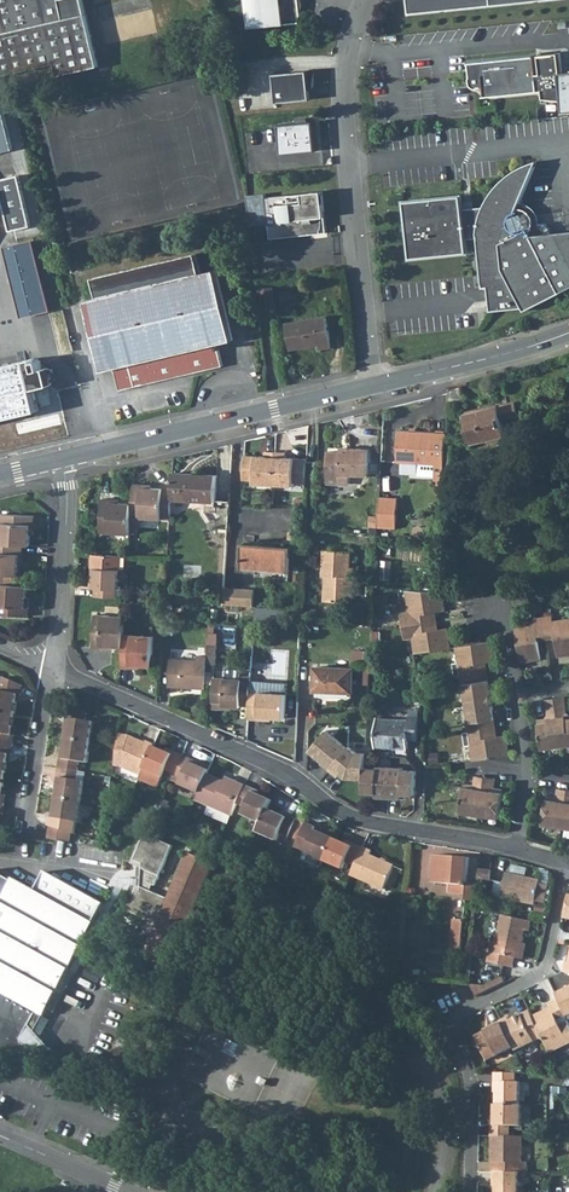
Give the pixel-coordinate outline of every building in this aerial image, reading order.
[(54,64),(57,76),(98,67),(86,14),(65,19),(60,0),(0,0),(0,76),(54,64)] [(249,27),(301,22),(300,12),(301,10),(302,8),(303,5),(302,3),(302,1),(302,0),(247,0),(249,27)] [(410,13),(541,0),(409,0),(410,13)] [(544,80),(544,83),(563,81),(562,72),(560,53),(555,54),(555,55),(541,56),(541,58),(543,80),(544,80)] [(486,88),(487,97),(540,91),(539,80),(537,58),(536,56),(470,63),(471,66),(469,67),(470,76),(472,76),(473,84),(473,85),(475,87),(476,87),(477,88),(479,88),(486,88)] [(274,74),(277,103),(311,99),(310,87),(313,87),(314,80),(309,80),(308,70),(274,74)] [(0,115),(0,153),(13,150),(5,114),(0,115)] [(281,155),(316,152),(313,122),(307,122),(305,118),(297,119),(298,123),(279,125),(281,155)] [(525,311),(561,293),(568,288),(568,231),(552,233),(546,222),(534,224),(534,222),(533,218),(532,216),(531,213),(529,211),(525,209),(521,208),(519,208),(538,161),(531,163),(524,165),(517,168),(511,172),(505,177),(499,182),(495,188),(490,194),(487,202),(485,207),(463,209),(462,195),(405,201),(411,258),(468,253),(467,239),(478,238),(483,288),(488,288),(491,311),(523,308),(525,311)] [(33,226),(22,174),(0,178),(0,180),(5,202),(1,202),(7,231),(33,226)] [(323,228),(323,211),(324,211),(322,191),(266,197),(270,238),(311,234),(310,228),(314,227),(314,228),(315,229),(315,230),(316,231),(317,231),(318,231),(319,231),(320,231),(321,230),(322,229),(323,228)] [(7,244),(21,317),(38,314),(46,358),(61,356),(38,238),(7,244)] [(218,344),(233,340),(217,270),(202,273),(197,253),(94,277),(99,297),(86,300),(103,371),(115,368),(120,390),(223,365),(218,344)] [(262,310),(274,308),(272,286),(259,288),(262,310)] [(321,349),(332,347),(326,317),(286,323),(290,349),(320,344),(321,349)] [(27,360),(0,366),(0,420),(39,411),(27,360)] [(448,405),(463,402),(459,384),(450,387),(448,405)] [(500,406),(503,420),(520,416),(517,402),(500,406)] [(472,430),(464,432),(467,445),(507,435),(503,420),(500,406),(468,414),(472,430)] [(400,430),(398,462),(445,465),(445,464),(446,445),(447,433),(400,430)] [(459,464),(460,446),(446,445),(445,464),(459,464)] [(350,475),(368,476),(370,450),(351,449),(351,452),(342,452),(329,451),(328,477),(350,478),(350,475)] [(255,484),(275,485),(276,452),(267,451),(266,457),(245,456),(244,480),(255,480),(255,484)] [(295,482),(307,483),(308,459),(286,458),(286,452),(276,452),(275,485),(294,486),(295,482)] [(444,479),(458,480),(459,464),(445,464),(445,465),(444,479)] [(216,476),(173,473),(172,489),(171,498),(215,501),(216,476)] [(142,517),(170,519),(171,498),(172,489),(152,487),(143,487),(143,484),(134,483),(133,503),(132,516),(142,517)] [(398,499),(380,497),(378,528),(396,529),(398,499)] [(100,531),(131,533),(131,529),(132,516),(133,503),(121,502),(112,502),(112,499),(103,498),(100,531)] [(30,546),(31,534),(32,525),(35,525),(35,516),(2,513),(0,543),(0,544),(24,545),(30,546)] [(136,529),(141,529),(142,517),(132,516),(131,529),(136,529)] [(290,542),(304,543),(305,532),(291,531),(290,542)] [(243,567),(291,571),(293,546),(245,543),(243,567)] [(24,545),(0,544),(0,574),(2,574),(16,575),(19,575),(20,564),(21,554),(24,555),(24,545)] [(323,601),(351,603),(353,577),(350,577),(350,568),(351,552),(324,550),(322,575),(325,575),(323,601)] [(96,587),(96,596),(117,598),(127,598),(127,589),(119,589),(121,555),(97,554),(96,576),(95,587),(96,587)] [(1,584),(15,585),(16,575),(2,574),(1,584)] [(28,586),(15,585),(1,584),(0,584),(0,614),(29,616),(30,607),(27,607),(27,597),(28,586)] [(243,606),(254,606),(255,589),(244,589),(235,588),(225,588),(224,604),(234,605),(243,606)] [(403,622),(410,621),(411,624),(434,621),(433,613),(437,612),(447,611),(444,591),(407,590),(410,611),(401,612),(403,622)] [(124,646),(124,634),(126,616),(95,614),(93,647),(102,648),(102,645),(114,646),(124,646)] [(544,616),(546,635),(555,634),(555,639),(558,657),(568,655),(568,618),(554,621),(553,615),(544,616)] [(544,616),(534,618),(535,623),(516,626),(522,662),(541,659),(538,641),(537,636),(546,635),(544,616)] [(413,638),(416,653),(452,648),(449,628),(439,629),(436,630),(434,621),(411,624),(411,627),(404,628),(405,639),(413,638)] [(155,636),(124,634),(124,646),(122,667),(132,667),(132,664),(144,665),(153,666),(155,636)] [(493,641),(457,647),(460,663),(455,664),(457,677),(461,676),(463,676),(484,673),(483,663),(488,663),(496,662),(493,641)] [(207,657),(207,664),(216,665),(217,645),(208,644),(207,657)] [(174,650),(173,656),(198,658),(199,651),(174,650)] [(169,687),(205,689),(207,664),(207,657),(199,657),(198,662),(171,660),(169,687)] [(314,698),(352,700),(353,669),(316,667),(314,698)] [(485,681),(484,673),(463,676),(467,703),(493,699),(492,691),(490,681),(485,681)] [(215,677),(214,701),(225,701),(225,706),(232,706),(241,707),(241,705),(249,705),(250,691),(251,677),(242,676),(242,679),(215,677)] [(15,715),(17,702),(18,695),(21,695),(22,685),(3,677),(1,692),(0,692),(0,713),(15,715)] [(250,691),(249,705),(248,719),(259,720),(259,717),(285,719),(286,694),(250,691)] [(563,746),(568,745),(568,717),(568,718),(565,716),(568,712),(565,697),(555,698),(563,746)] [(538,719),(543,749),(563,746),(555,698),(546,700),(548,715),(552,718),(550,721),(546,718),(538,719)] [(493,699),(467,703),(471,731),(493,727),(491,719),(496,718),(495,708),(493,699)] [(69,725),(66,739),(91,742),(95,722),(87,721),(88,714),(69,705),(67,718),(70,718),(69,725)] [(13,745),(15,736),(11,735),(13,729),(15,715),(0,713),(0,743),(13,745)] [(378,718),(376,747),(409,748),(409,738),(419,739),(420,715),(410,714),(409,720),(378,718)] [(494,737),(493,727),(471,731),(463,732),(466,746),(471,746),(473,761),(509,756),(507,735),(499,737),(494,737)] [(347,747),(326,730),(310,750),(323,760),(321,763),(329,770),(347,747)] [(130,736),(120,735),(115,765),(122,766),(141,776),(154,746),(155,745),(147,741),(146,743),(130,736)] [(91,742),(66,739),(64,752),(63,759),(60,758),(59,768),(79,771),(80,761),(88,763),(91,742)] [(5,775),(8,761),(9,755),(12,755),(13,745),(0,743),(0,774),(5,775)] [(154,746),(141,776),(140,779),(158,788),(166,770),(175,774),(183,755),(174,751),(173,754),(166,751),(154,746)] [(348,746),(347,747),(329,770),(337,776),(340,772),(346,777),(364,778),(364,768),(365,753),(356,752),(348,746)] [(183,778),(180,785),(199,793),(208,773),(209,770),(197,765),(191,761),(192,759),(183,755),(175,774),(183,778)] [(389,797),(390,767),(377,767),(377,769),(364,768),(364,778),(363,792),(372,792),(376,792),(375,797),(389,797)] [(390,767),(389,797),(401,798),(401,794),(405,794),(414,795),(415,771),(403,770),(403,768),(390,767)] [(59,785),(57,798),(82,802),(85,782),(77,781),(79,771),(59,768),(57,778),(60,778),(59,785)] [(199,793),(196,801),(232,817),(238,804),(246,786),(227,777),(225,780),(208,773),(199,793)] [(473,788),(464,787),(460,813),(480,816),(485,777),(475,776),(474,784),(473,788)] [(496,779),(485,777),(480,816),(500,818),(503,792),(494,791),(495,787),(496,779)] [(246,808),(243,815),(262,823),(268,809),(272,800),(261,795),(254,792),(255,789),(246,786),(238,804),(246,808)] [(556,800),(547,799),(543,825),(563,828),(568,789),(558,788),(557,796),(556,800)] [(51,818),(50,826),(71,833),(72,833),(73,822),(79,823),(82,802),(57,798),(55,812),(54,818),(51,818)] [(189,818),(193,820),(199,808),(194,806),(189,818)] [(262,823),(258,832),(277,840),(280,834),(289,837),(297,819),(288,815),(287,817),(280,814),(268,809),(262,823)] [(289,837),(294,840),(302,821),(297,819),(289,837)] [(323,833),(316,830),(317,828),(308,824),(300,842),(297,848),(306,852),(306,853),(324,861),(334,838),(323,833)] [(71,833),(50,826),(48,838),(70,842),(71,833)] [(142,880),(156,886),(173,846),(146,834),(135,860),(143,864),(142,880)] [(334,838),(324,861),(343,869),(346,862),(355,866),(363,847),(354,844),(353,846),(346,843),(334,838)] [(372,851),(363,847),(355,866),(351,875),(385,889),(395,866),(370,855),(372,851)] [(128,911),(158,923),(144,956),(169,967),(214,864),(189,853),(169,899),(141,887),(140,892),(136,892),(128,911)] [(434,855),(431,882),(450,884),(449,893),(465,894),(466,883),(468,858),(434,855)] [(479,869),(478,880),(490,881),(491,870),(479,869)] [(33,1051),(20,1039),(37,1012),(43,1016),(106,904),(46,871),(36,890),(15,879),(14,881),(0,874),(0,1047),(4,1048),(33,1051)] [(507,873),(502,898),(535,905),(536,902),(545,904),(548,886),(540,884),(540,880),(507,873)] [(465,900),(477,901),(478,884),(466,883),(465,894),(465,900)] [(490,952),(487,962),(513,967),(515,957),(520,958),(523,943),(526,930),(530,931),(532,922),(502,915),(497,940),(494,953),(490,952)] [(386,923),(392,929),(398,923),(392,917),(386,923)] [(454,919),(451,948),(462,949),(464,920),(454,919)] [(490,952),(494,953),(497,940),(488,938),(485,951),(490,952)] [(566,1016),(568,1014),(568,986),(555,993),(558,1000),(565,1015),(566,1016)] [(550,1052),(568,1042),(568,1023),(568,1021),(560,1025),(557,1019),(565,1015),(558,1000),(549,1004),(551,1008),(532,1017),(542,1037),(550,1052)] [(522,1015),(534,1041),(542,1037),(532,1017),(530,1011),(522,1015)] [(513,1047),(515,1050),(534,1041),(522,1015),(510,1020),(509,1017),(501,1021),(513,1047)] [(475,1036),(486,1060),(513,1047),(501,1021),(492,1026),(493,1027),(475,1036)] [(497,1104),(520,1105),(521,1082),(516,1082),(516,1073),(494,1073),(494,1082),(497,1082),(497,1093),(497,1104)] [(495,1116),(495,1126),(492,1126),(492,1136),(510,1136),(509,1126),(522,1126),(522,1105),(520,1105),(497,1104),(495,1104),(495,1116)] [(493,1162),(493,1172),(519,1172),(526,1173),(526,1163),(522,1163),(522,1136),(510,1136),(492,1136),(491,1162),(493,1162)] [(496,1191),(519,1191),(519,1172),(493,1172),(493,1181),(496,1182),(496,1188),(496,1191)]
